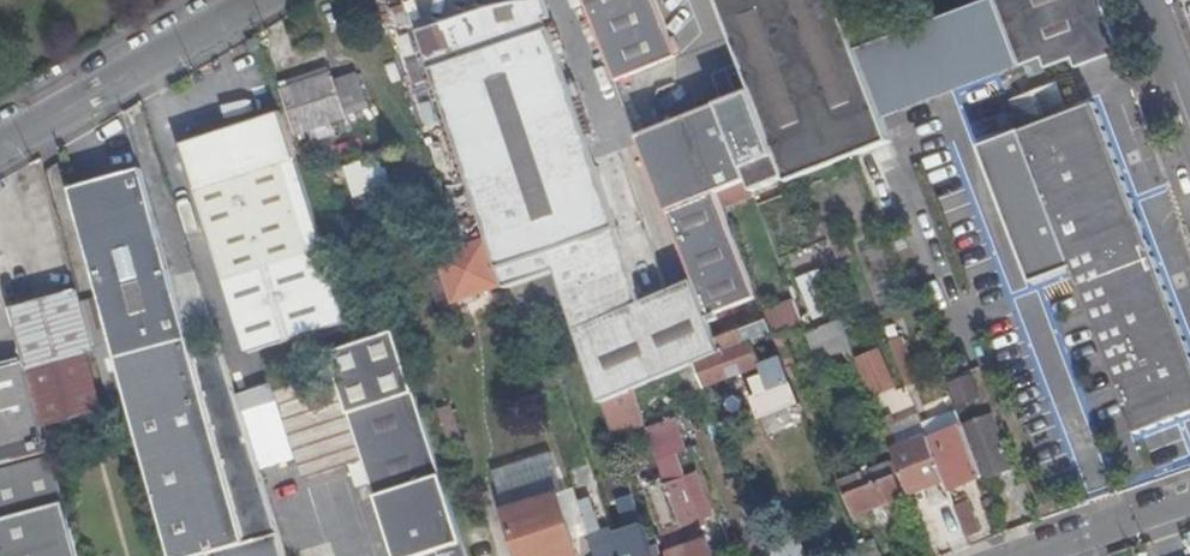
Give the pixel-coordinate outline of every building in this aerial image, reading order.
[(421,15),(453,0),(415,0),(421,15)] [(633,386),(666,372),(633,283),(636,282),(551,30),(539,34),(534,21),(550,15),(544,0),(510,0),(502,1),(475,9),(418,29),(469,181),(487,233),(503,279),(505,286),(524,279),(530,277),(536,275),(557,267),(560,276),(561,279),(565,290),(602,399),(633,386)] [(616,78),(678,54),(667,26),(656,0),(585,0),(616,78)] [(822,166),(856,152),(892,138),(848,26),(837,0),(717,0),(753,89),(720,103),(739,153),(749,178),(754,193),(789,179),(822,166)] [(884,117),(1000,73),(1022,65),(997,0),(986,0),(974,5),(906,31),(858,48),(884,117)] [(1022,65),(1043,57),(1046,67),(1073,58),(1077,67),(1122,50),(1103,0),(997,0),(1022,65)] [(252,51),(262,48),(258,38),(249,41),(252,51)] [(285,85),(287,91),(334,76),(331,69),(285,85)] [(336,82),(334,76),(287,91),(286,92),(300,133),(314,128),(318,141),(339,134),(334,122),(370,110),(358,75),(336,82)] [(1057,82),(1012,99),(1021,123),(1066,106),(1057,82)] [(1007,136),(983,146),(1035,282),(1074,267),(1131,413),(1138,433),(1189,413),(1189,342),(1097,101),(1022,130),(1022,131),(1021,131),(1007,136)] [(720,103),(638,135),(695,278),(709,313),(759,293),(724,207),(718,190),(749,178),(739,153),(720,103)] [(205,139),(191,169),(251,357),(337,328),(269,119),(205,139)] [(184,146),(191,169),(205,139),(184,146)] [(346,169),(362,215),(378,210),(377,210),(364,170),(362,164),(346,169)] [(379,164),(364,170),(377,210),(391,205),(379,164)] [(277,517),(237,390),(221,343),(193,351),(142,171),(75,190),(178,555),(198,555),(212,552),(213,555),(288,555),(277,517)] [(749,178),(718,190),(724,207),(755,195),(754,193),(749,178)] [(455,296),(503,279),(487,233),(459,243),(440,249),(455,296)] [(844,233),(833,237),(840,254),(851,249),(844,233)] [(536,275),(539,286),(561,279),(560,276),(557,267),(536,275)] [(799,279),(813,314),(815,318),(839,308),(824,269),(799,279)] [(636,282),(633,283),(666,372),(697,360),(723,350),(718,337),(709,313),(695,278),(669,289),(643,301),(636,282)] [(505,286),(512,309),(532,302),(524,279),(505,286)] [(561,279),(539,286),(543,298),(565,290),(561,279)] [(79,291),(12,309),(22,340),(52,447),(88,437),(83,419),(106,413),(87,347),(95,345),(82,299),(79,291)] [(100,294),(82,299),(95,345),(107,388),(125,382),(100,294)] [(794,297),(765,309),(768,317),(773,331),(776,337),(785,333),(805,325),(802,317),(794,297)] [(805,325),(807,331),(819,327),(815,318),(813,314),(802,317),(805,325)] [(723,350),(697,360),(706,383),(764,362),(759,351),(763,349),(758,336),(773,331),(768,317),(718,337),(723,350)] [(844,348),(852,345),(841,318),(819,327),(807,331),(819,358),(844,348)] [(211,343),(220,339),(217,327),(207,331),(211,343)] [(396,328),(356,341),(391,449),(431,436),(396,328)] [(796,361),(785,333),(776,337),(785,361),(790,373),(796,371),(792,363),(796,361)] [(903,335),(891,340),(893,344),(909,385),(921,380),(903,335)] [(333,359),(397,555),(419,555),(429,553),(466,541),(431,436),(391,449),(356,341),(330,350),(333,359)] [(852,345),(844,348),(849,359),(857,356),(856,356),(852,345)] [(881,346),(856,356),(857,356),(872,395),(896,385),(881,346)] [(790,373),(785,361),(759,371),(763,380),(750,386),(757,403),(751,405),(761,430),(806,412),(790,373)] [(52,454),(28,364),(0,371),(0,468),(52,454)] [(975,371),(952,380),(963,406),(985,397),(975,371)] [(363,461),(364,460),(335,372),(282,389),(311,478),(351,465),(358,487),(370,482),(363,461)] [(633,386),(602,399),(609,420),(641,408),(633,386)] [(957,407),(923,421),(928,435),(930,438),(964,424),(957,407)] [(641,408),(609,420),(613,431),(645,420),(641,408)] [(901,439),(891,444),(892,448),(928,435),(923,421),(919,412),(894,422),(901,439)] [(891,413),(880,417),(891,444),(901,439),(894,422),(891,413)] [(964,424),(982,469),(1010,458),(992,413),(964,424)] [(674,417),(647,426),(650,436),(658,458),(676,452),(685,448),(674,417)] [(930,438),(946,479),(950,489),(984,474),(982,469),(964,424),(930,438)] [(892,448),(897,460),(897,461),(910,493),(946,479),(930,438),(928,435),(892,448)] [(676,452),(658,458),(664,476),(676,508),(682,524),(683,526),(685,531),(703,523),(714,518),(696,473),(686,477),(676,452)] [(52,454),(0,468),(0,555),(80,555),(52,454)] [(892,463),(905,496),(911,494),(910,493),(897,461),(892,463)] [(854,515),(905,496),(892,463),(865,472),(865,473),(841,482),(854,515)] [(653,487),(663,513),(676,508),(664,476),(658,478),(660,485),(653,487)] [(522,555),(570,555),(579,553),(559,491),(507,508),(522,555)] [(595,552),(597,555),(624,555),(617,535),(615,529),(604,533),(591,498),(578,502),(595,552)] [(644,525),(635,498),(619,503),(629,531),(617,535),(624,555),(655,555),(644,525)] [(972,500),(957,506),(969,536),(985,530),(972,500)] [(676,508),(663,513),(668,529),(682,524),(676,508)] [(703,523),(685,531),(690,545),(702,540),(699,532),(706,529),(703,523)] [(690,545),(685,531),(683,526),(682,524),(668,529),(663,532),(671,555),(668,555),(694,555),(690,545)] [(857,542),(862,555),(879,555),(871,537),(857,542)] [(690,545),(694,555),(715,555),(709,538),(702,540),(690,545)] [(429,553),(431,555),(471,555),(466,541),(429,553)]
